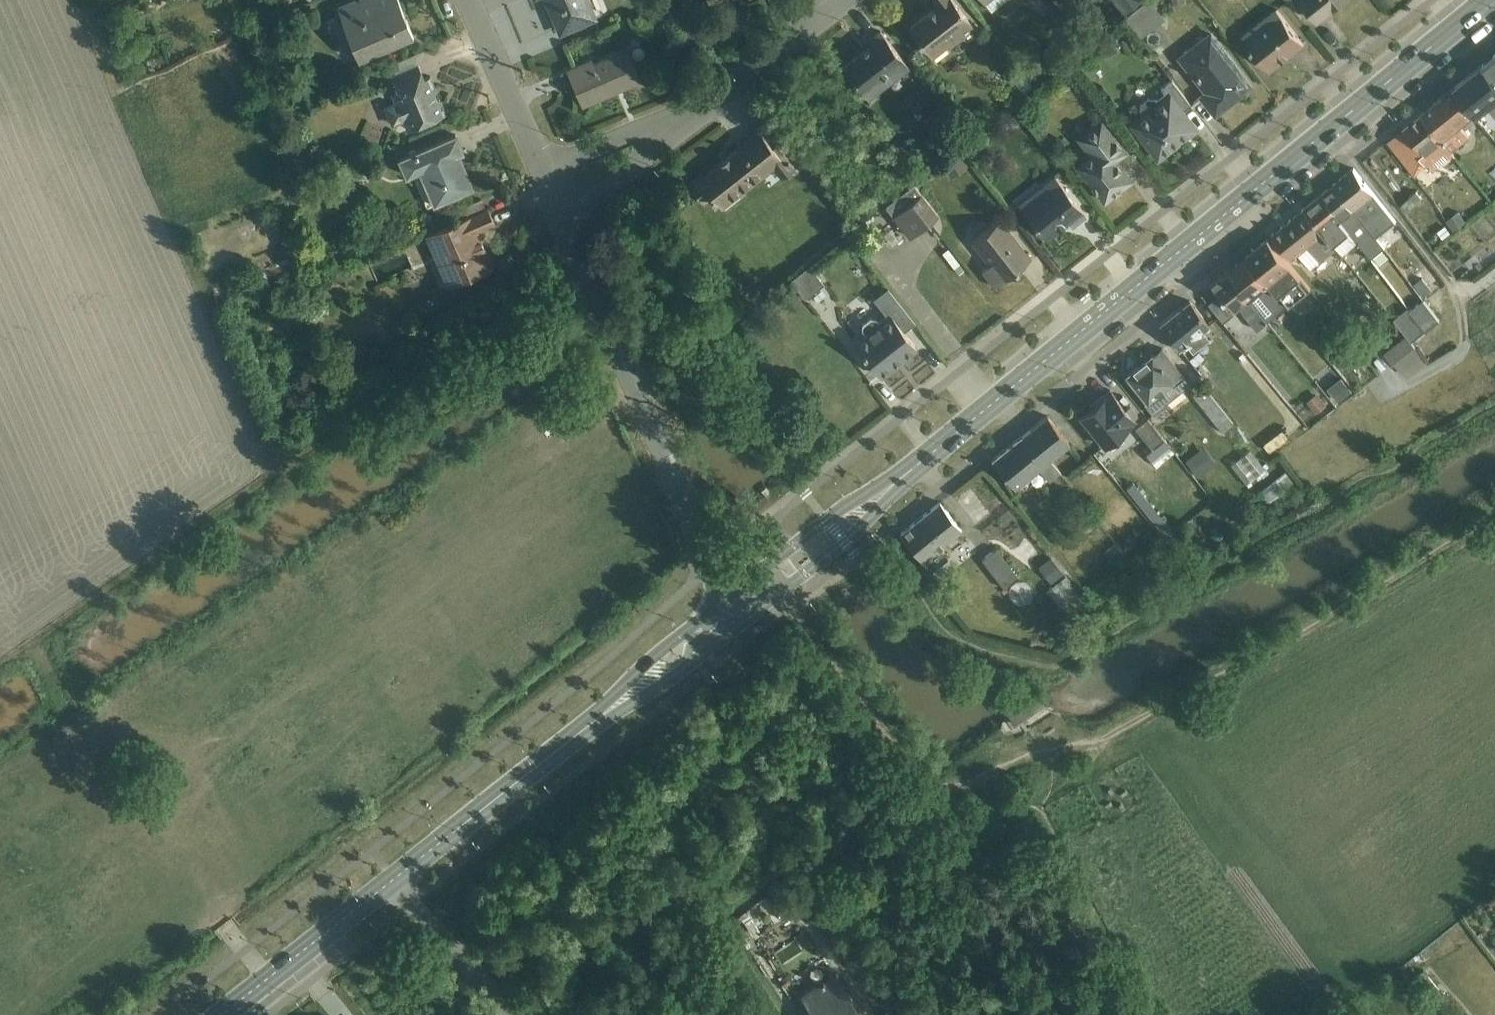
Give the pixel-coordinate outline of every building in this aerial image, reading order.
[(414,36),(399,0),(365,0),(338,12),(359,59),(414,36)] [(561,32),(597,16),(590,0),(547,0),(561,32)] [(975,28),(953,0),(933,0),(938,6),(910,28),(933,58),(947,46),(949,49),(975,28)] [(1006,0),(984,0),(992,11),(1006,0)] [(1122,14),(1141,0),(1112,0),(1122,14)] [(1150,0),(1146,0),(1124,18),(1140,38),(1164,19),(1150,0)] [(1345,0),(1304,0),(1319,21),(1345,0)] [(1270,71),(1305,44),(1276,8),(1242,34),(1270,71)] [(869,100),(910,68),(881,31),(869,40),(872,45),(843,68),(869,100)] [(1215,114),(1251,86),(1209,32),(1177,57),(1203,92),(1200,94),(1215,114)] [(547,34),(532,40),(535,50),(551,44),(547,34)] [(583,105),(641,80),(627,47),(594,61),(593,59),(568,70),(583,105)] [(1483,65),(1494,80),(1494,55),(1483,65)] [(407,130),(447,113),(441,100),(438,98),(435,93),(436,89),(431,76),(425,78),(418,64),(392,75),(397,90),(392,92),(395,101),(384,106),(392,126),(403,120),(407,130)] [(1483,65),(1455,88),(1476,113),(1478,115),(1491,105),(1494,111),(1494,80),(1483,65)] [(1022,72),(1013,79),(1024,93),(1033,86),(1022,72)] [(1181,138),(1194,128),(1183,113),(1192,106),(1172,81),(1162,88),(1165,92),(1156,100),(1154,98),(1148,98),(1141,104),(1140,109),(1142,112),(1131,121),(1158,156),(1172,146),(1173,147),(1183,140),(1181,138)] [(1476,113),(1455,88),(1423,113),(1453,150),(1470,137),(1461,125),(1476,113)] [(984,111),(970,122),(976,130),(991,119),(984,111)] [(1455,154),(1453,150),(1423,113),(1388,141),(1416,175),(1427,166),(1432,171),(1455,154)] [(1076,164),(1105,200),(1130,181),(1114,160),(1125,152),(1100,119),(1077,138),(1089,154),(1076,164)] [(782,179),(796,169),(777,145),(773,147),(757,128),(737,143),(741,148),(705,175),(702,173),(689,184),(704,203),(713,196),(723,209),(774,169),(782,179)] [(463,151),(456,135),(398,159),(406,177),(420,172),(434,205),(474,188),(459,153),(463,151)] [(959,149),(941,162),(952,178),(970,165),(959,149)] [(1494,184),(1494,169),(1489,167),(1484,181),(1494,184)] [(1365,225),(1387,209),(1354,168),(1334,185),(1365,225)] [(1142,192),(1150,188),(1141,169),(1133,173),(1142,192)] [(1072,227),(1086,215),(1053,175),(1018,203),(1047,240),(1069,222),(1072,227)] [(886,205),(910,237),(939,215),(914,183),(886,205)] [(1365,225),(1334,185),(1323,193),(1351,230),(1372,258),(1384,248),(1365,225)] [(1422,196),(1417,191),(1401,204),(1406,211),(1422,196)] [(1334,244),(1351,230),(1323,193),(1305,208),(1334,244)] [(425,235),(447,286),(493,267),(478,231),(495,224),(489,208),(425,235)] [(1334,244),(1305,208),(1272,234),(1294,259),(1299,253),(1311,268),(1320,261),(1321,262),(1337,248),(1334,244)] [(1447,220),(1454,230),(1466,221),(1458,211),(1447,220)] [(995,287),(1031,259),(1000,219),(972,243),(989,265),(983,270),(995,287)] [(1291,307),(1312,290),(1269,237),(1267,239),(1281,256),(1263,270),(1249,253),(1247,255),(1289,305),(1291,307)] [(1289,305),(1247,255),(1227,271),(1269,321),(1289,305)] [(824,283),(810,263),(791,278),(806,298),(824,283)] [(1410,280),(1425,300),(1445,284),(1429,265),(1410,280)] [(1258,330),(1269,321),(1227,271),(1210,285),(1218,295),(1208,304),(1223,322),(1233,314),(1231,310),(1238,305),(1258,330)] [(904,356),(916,347),(905,331),(915,322),(888,287),(874,298),(886,314),(878,320),(876,317),(871,316),(863,323),(862,328),(866,332),(854,342),(869,361),(869,363),(874,370),(877,370),(881,375),(893,365),(894,366),(905,357),(904,356)] [(1424,300),(1411,310),(1426,331),(1440,321),(1424,300)] [(1204,330),(1209,326),(1190,301),(1160,325),(1179,350),(1188,343),(1192,349),(1208,335),(1204,330)] [(1407,335),(1412,341),(1426,331),(1411,310),(1408,308),(1394,319),(1407,335)] [(1217,338),(1234,359),(1244,351),(1227,329),(1217,338)] [(1407,335),(1385,353),(1394,364),(1395,363),(1416,348),(1412,341),(1407,335)] [(1168,402),(1190,384),(1162,348),(1127,376),(1148,401),(1145,403),(1154,415),(1168,403),(1168,402)] [(1355,359),(1346,348),(1334,357),(1344,369),(1355,359)] [(1426,363),(1416,348),(1395,363),(1408,377),(1426,363)] [(1210,359),(1197,370),(1206,380),(1222,367),(1217,361),(1214,364),(1210,359)] [(1320,372),(1335,390),(1334,392),(1342,403),(1357,392),(1332,361),(1320,372)] [(1192,394),(1222,432),(1233,423),(1203,385),(1192,394)] [(1105,446),(1136,422),(1133,418),(1138,414),(1130,405),(1125,408),(1110,390),(1093,404),(1094,406),(1081,417),(1105,446)] [(1308,401),(1317,413),(1327,405),(1318,394),(1308,401)] [(1052,459),(1071,443),(1048,416),(1003,452),(993,460),(1016,488),(1040,468),(1050,481),(1062,472),(1052,459)] [(1164,440),(1148,419),(1136,428),(1153,449),(1164,440)] [(1268,448),(1287,434),(1280,425),(1261,439),(1268,448)] [(1217,463),(1205,446),(1186,461),(1200,477),(1217,463)] [(1267,470),(1252,450),(1233,464),(1248,485),(1267,470)] [(1292,480),(1285,472),(1262,491),(1271,502),(1282,492),(1280,490),(1292,480)] [(1168,523),(1144,494),(1137,499),(1160,528),(1168,523)] [(940,548),(963,530),(940,502),(901,533),(932,571),(948,558),(940,548)] [(1091,512),(1076,524),(1083,533),(1098,521),(1091,512)] [(1019,576),(996,548),(982,559),(1005,588),(1019,576)] [(1065,573),(1052,557),(1040,567),(1052,583),(1065,573)] [(1082,594),(1068,575),(1047,590),(1063,609),(1082,594)] [(990,704),(989,706),(1004,707),(1012,719),(1015,723),(1034,710),(1034,709),(1034,708),(1034,705),(1031,701),(1030,699),(1040,689),(1039,688),(1015,704),(1001,704),(990,704)] [(792,881),(768,897),(783,919),(806,905),(792,881)] [(1425,970),(1414,979),(1438,1008),(1448,1000),(1440,989),(1441,989),(1425,970)] [(801,995),(811,1011),(804,1014),(863,1014),(836,973),(801,995)] [(1381,983),(1365,997),(1371,1004),(1387,990),(1381,983)]
